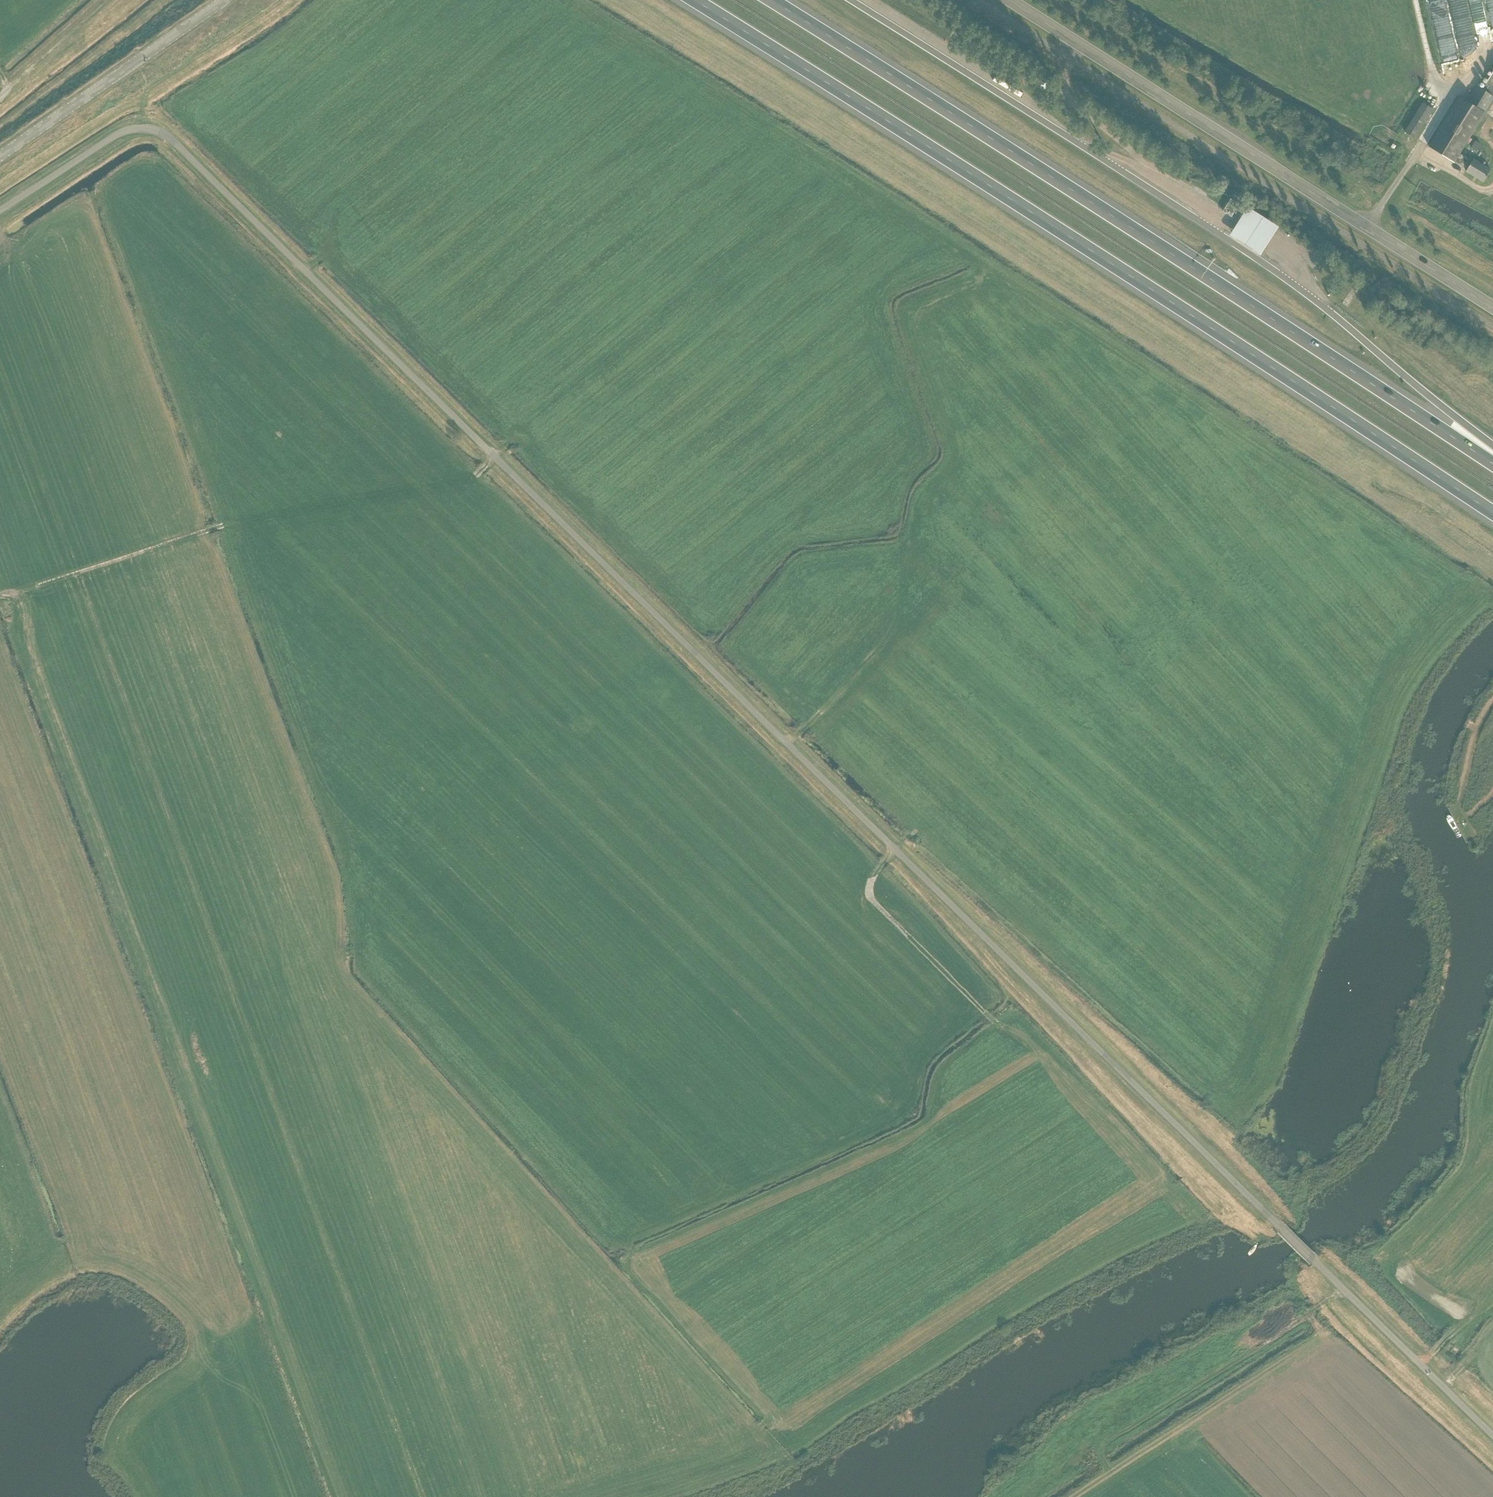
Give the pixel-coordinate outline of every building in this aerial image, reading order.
[(1483,90),(1476,86),(1467,102),(1458,97),(1428,146),(1455,162),(1455,161),(1467,169),(1466,171),(1484,182),(1491,170),(1473,159),(1472,161),(1460,153),(1492,98),(1492,73),(1483,90)] [(1415,138),(1432,109),(1422,103),(1404,132),(1415,138)] [(1249,203),(1231,233),(1262,253),(1281,224),(1249,203)]
